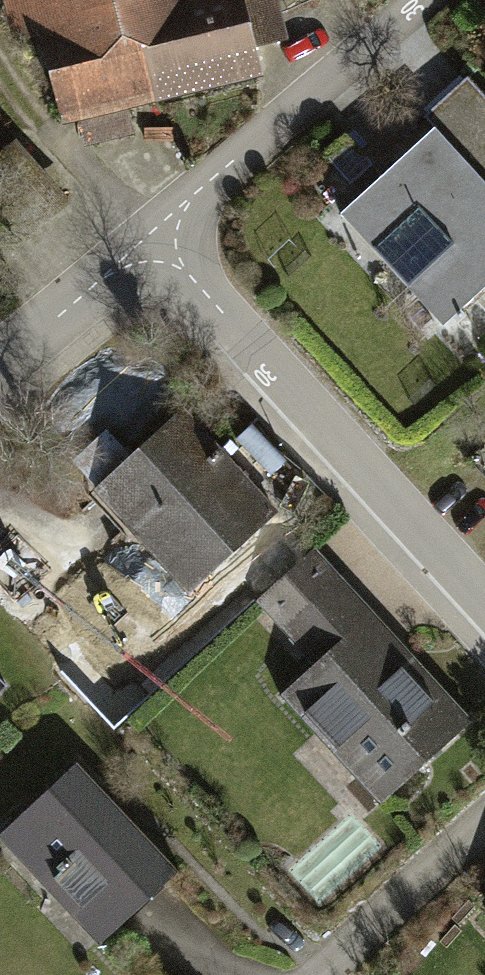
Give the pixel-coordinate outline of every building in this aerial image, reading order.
[(17,72),(59,64),(69,113),(264,73),(249,0),(2,0),(17,72)] [(453,321),(484,292),(484,93),(467,73),(425,110),(438,123),(347,204),(453,321)] [(184,583),(278,503),(189,398),(95,478),(184,583)] [(473,717),(322,542),(258,598),(312,660),(275,692),(371,804),(473,717)] [(0,659),(0,683),(12,672),(0,659)] [(180,865),(78,752),(0,821),(0,841),(92,944),(180,865)]
